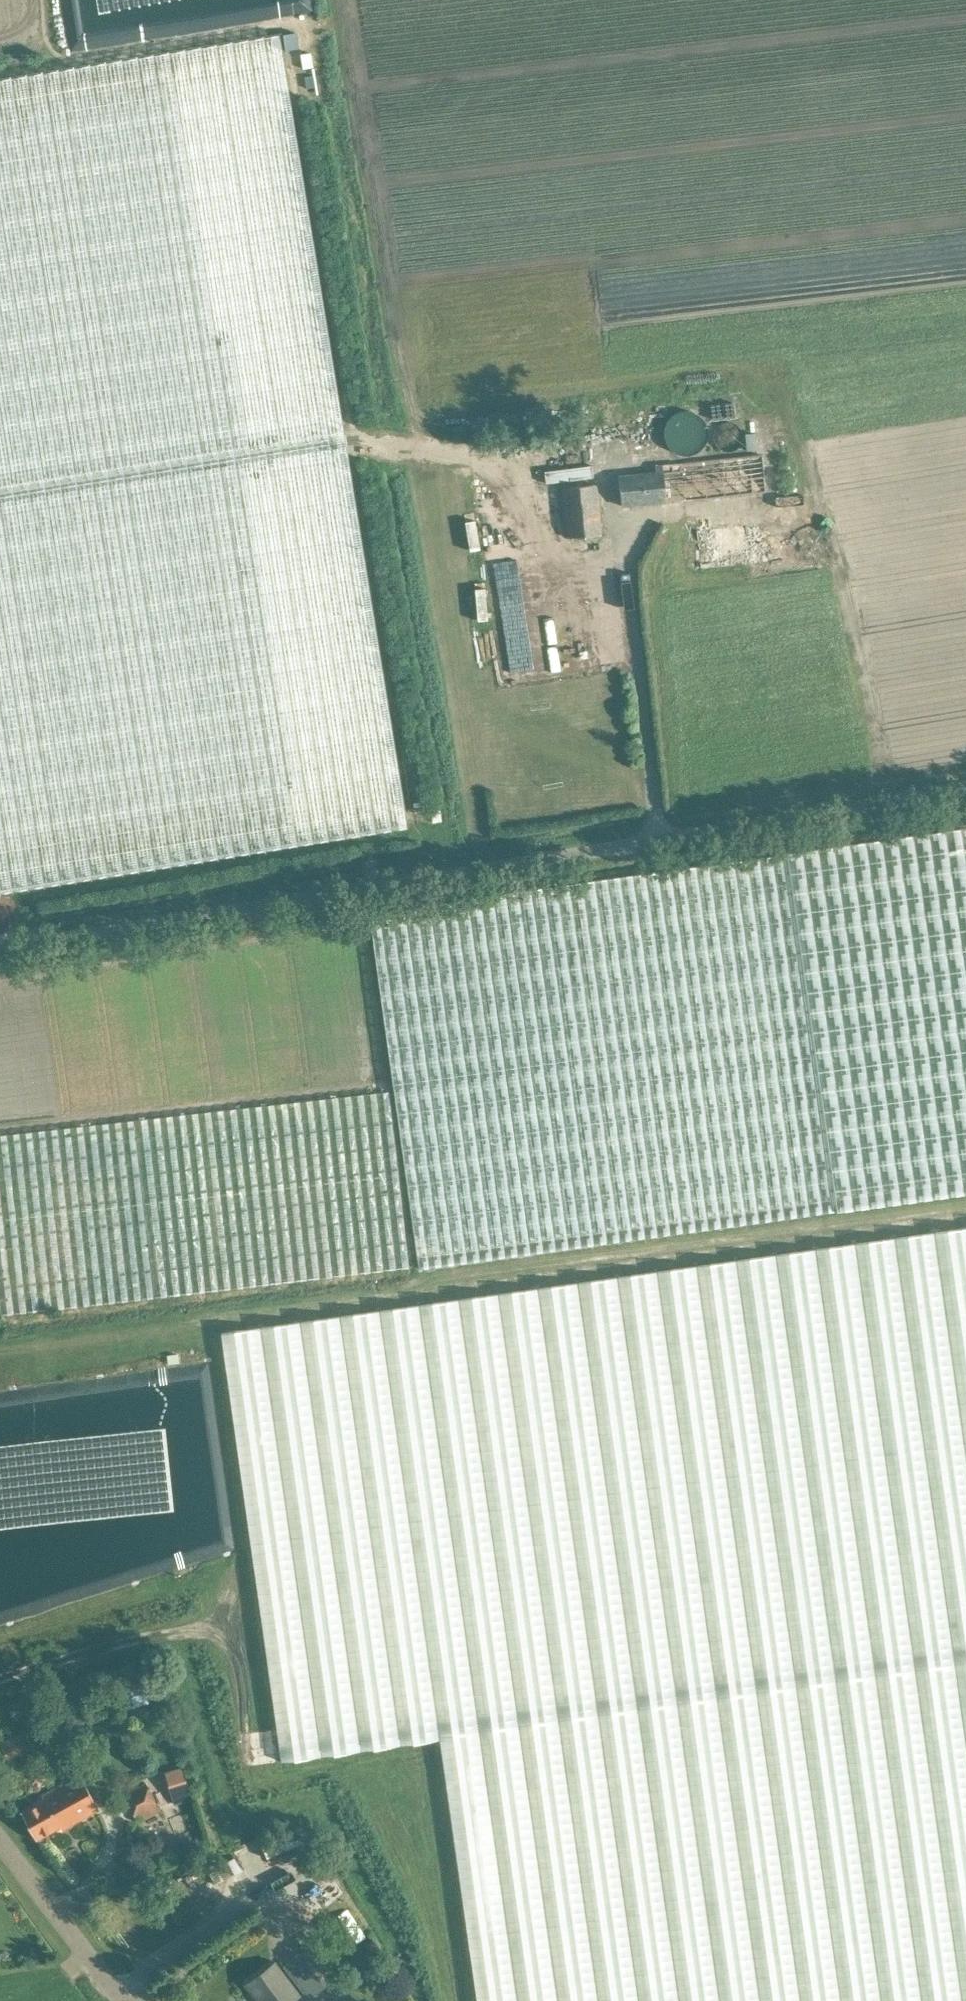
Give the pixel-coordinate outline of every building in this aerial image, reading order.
[(296,32),(283,33),(285,50),(298,48),(296,32)] [(408,827),(280,35),(0,80),(0,892),(408,827)] [(311,53),(302,54),(303,68),(313,67),(311,53)] [(687,453),(712,437),(696,412),(671,428),(687,453)] [(750,467),(627,478),(630,512),(664,509),(666,523),(699,520),(698,504),(775,497),(772,462),(750,464),(750,467)] [(553,487),(600,484),(599,470),(552,473),(553,487)] [(571,490),(572,542),(607,541),(607,490),(571,490)] [(779,565),(777,551),(776,551),(773,528),(705,536),(709,574),(779,565)] [(419,1266),(965,1191),(965,829),(785,854),(785,855),(560,886),(369,915),(419,1266)] [(389,1090),(0,1133),(0,1302),(2,1316),(413,1269),(389,1090)] [(751,1699),(807,1686),(802,1661),(920,1634),(914,1611),(965,1599),(965,1582),(953,1527),(718,1581),(722,1598),(727,1596),(751,1699)] [(963,1597),(947,1604),(954,1621),(965,1615),(965,1605),(963,1597)] [(118,1684),(123,1699),(146,1692),(141,1677),(118,1684)] [(190,1782),(179,1762),(163,1770),(173,1791),(190,1782)] [(62,1830),(101,1809),(80,1773),(42,1794),(44,1798),(20,1811),(36,1840),(60,1827),(62,1830)] [(124,1797),(136,1818),(158,1805),(156,1801),(164,1796),(157,1782),(148,1787),(147,1784),(124,1797)] [(278,1959),(245,1984),(258,2000),(291,2000),(303,1992),(278,1959)]
